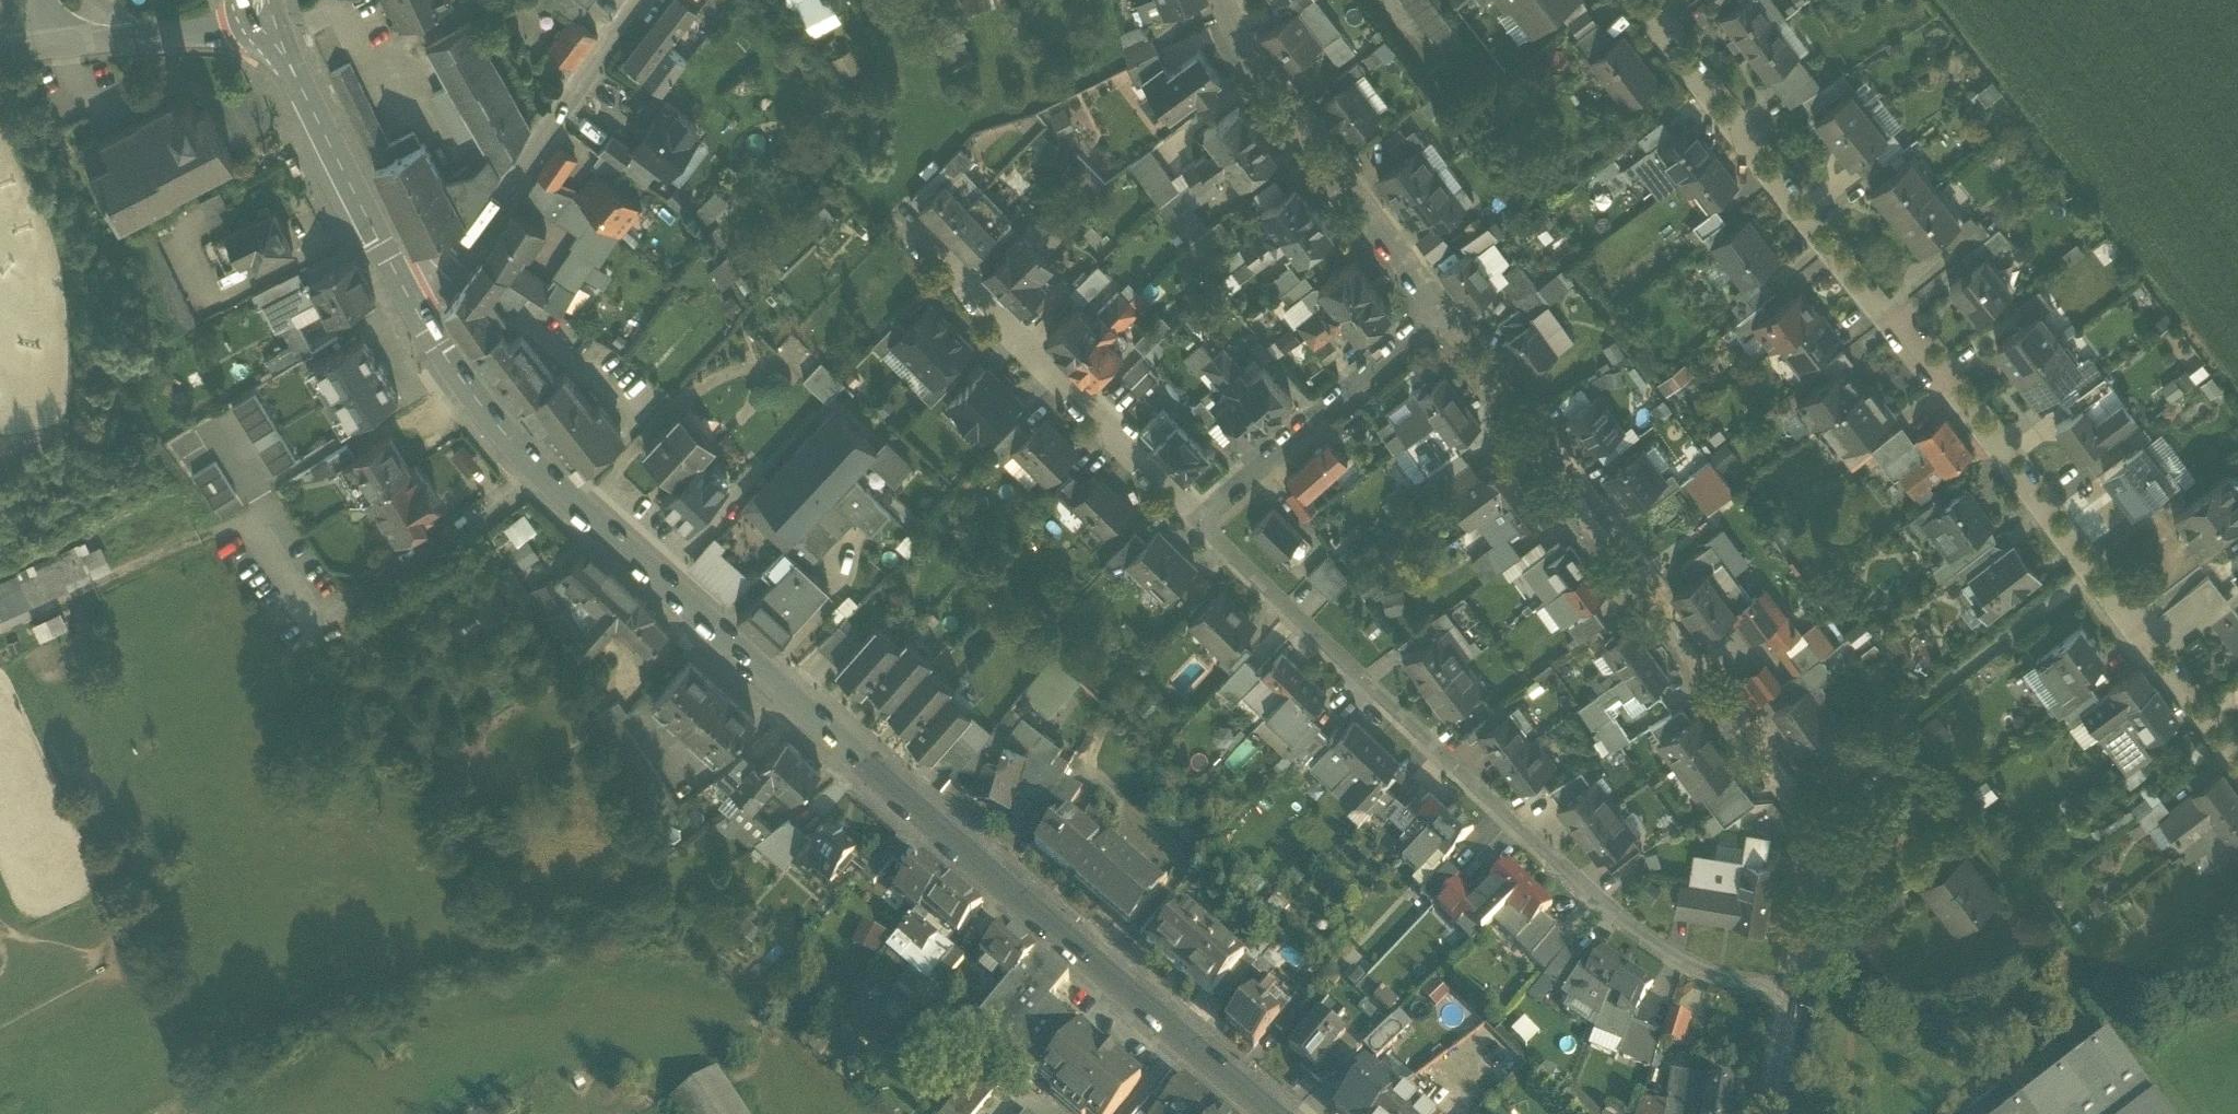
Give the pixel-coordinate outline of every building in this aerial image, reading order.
[(390,9),(394,7),(403,26),(452,3),(451,0),(386,0),(390,9)] [(578,21),(589,6),(580,0),(534,0),(538,10),(551,4),(572,18),(573,17),(578,21)] [(646,75),(669,45),(699,7),(691,0),(672,0),(659,18),(660,18),(651,29),(650,28),(625,59),(621,65),(629,71),(633,66),(646,75)] [(836,8),(831,0),(797,0),(794,2),(807,24),(836,8)] [(966,11),(1009,0),(963,0),(966,11)] [(1165,17),(1206,0),(1158,0),(1165,17)] [(1284,71),(1323,44),(1342,31),(1318,0),(1272,0),(1274,5),(1275,4),(1281,13),(1289,7),(1294,13),(1259,37),(1284,71)] [(1448,19),(1433,0),(1402,0),(1429,34),(1444,53),(1463,38),(1448,19)] [(1531,33),(1559,11),(1573,0),(1501,0),(1509,10),(1511,8),(1531,33)] [(1568,22),(1588,7),(1589,6),(1584,0),(1573,0),(1559,11),(1568,22)] [(1770,18),(1756,0),(1741,0),(1721,15),(1745,46),(1774,24),(1770,18)] [(1770,18),(1781,10),(1774,0),(1756,0),(1770,18)] [(486,12),(493,27),(503,23),(496,7),(486,12)] [(1598,20),(1588,7),(1568,22),(1578,35),(1598,20)] [(836,8),(807,24),(814,36),(843,19),(836,8)] [(1511,8),(1509,10),(1528,35),(1531,33),(1511,8)] [(1518,43),(1528,35),(1509,10),(1499,18),(1518,43)] [(1774,24),(1798,54),(1809,46),(1785,16),(1774,24)] [(549,49),(573,68),(597,36),(578,21),(573,17),(572,18),(571,19),(552,45),(549,49)] [(429,46),(450,83),(473,123),(488,148),(486,149),(486,150),(499,171),(500,171),(532,125),(471,20),(427,45),(428,47),(429,46)] [(1614,41),(1598,20),(1578,35),(1575,37),(1592,58),(1614,41)] [(1798,54),(1774,24),(1745,46),(1768,77),(1798,54)] [(1165,64),(1158,51),(1151,37),(1145,26),(1122,36),(1126,49),(1125,50),(1129,65),(1128,66),(1138,85),(1144,82),(1143,81),(1165,64)] [(1342,31),(1323,44),(1338,64),(1357,51),(1342,31)] [(1592,58),(1627,104),(1658,80),(1623,34),(1614,41),(1592,58)] [(1399,51),(1388,37),(1374,48),(1385,62),(1399,51)] [(680,53),(669,45),(646,75),(663,89),(687,59),(680,53)] [(1565,47),(1547,46),(1545,71),(1563,72),(1565,47)] [(851,47),(833,58),(845,77),(863,66),(851,47)] [(1173,98),(1180,108),(1220,78),(1199,50),(1169,73),(1165,64),(1143,81),(1144,82),(1162,106),(1173,98)] [(1798,54),(1768,77),(1782,94),(1811,72),(1798,54)] [(1334,79),(1342,89),(1366,71),(1358,60),(1334,79)] [(377,165),(396,156),(390,142),(350,61),(331,71),(377,165)] [(1354,80),(1378,112),(1389,103),(1365,72),(1354,80)] [(1790,105),(1802,98),(1822,86),(1811,72),(1782,94),(1790,105)] [(1844,72),(1833,79),(1841,90),(1845,95),(1851,91),(1856,87),(1844,72)] [(1833,79),(1822,86),(1802,98),(1811,110),(1833,98),(1841,90),(1833,79)] [(1851,91),(1868,113),(1884,100),(1878,93),(1881,91),(1881,88),(1876,82),(1873,82),(1871,84),(1867,79),(1856,87),(1851,91)] [(1338,119),(1350,134),(1378,112),(1354,80),(1325,102),(1332,111),(1329,113),(1335,122),(1338,119)] [(1986,104),(2001,93),(1991,80),(1976,92),(1986,104)] [(458,132),(473,123),(450,83),(434,92),(458,132)] [(1815,120),(1832,142),(1868,113),(1851,91),(1845,95),(1815,120)] [(86,166),(114,220),(137,208),(136,207),(208,169),(209,171),(234,158),(206,104),(197,109),(190,95),(177,102),(175,98),(99,138),(97,134),(77,144),(88,165),(86,166)] [(1169,116),(1180,108),(1173,98),(1162,106),(1169,116)] [(1887,135),(1893,131),(1902,123),(1884,100),(1868,113),(1887,135)] [(1205,131),(1217,148),(1223,156),(1258,130),(1240,105),(1205,131)] [(1075,127),(1064,106),(1048,114),(1059,135),(1075,127)] [(660,168),(668,175),(698,137),(693,133),(697,127),(680,114),(675,120),(663,110),(634,148),(660,168)] [(1887,135),(1868,113),(1832,142),(1851,165),(1854,162),(1875,145),(1887,135)] [(1638,137),(1648,150),(1667,136),(1673,131),(1670,128),(1662,118),(1638,137)] [(1659,197),(1680,181),(1714,154),(1691,124),(1684,130),(1680,133),(1676,136),(1670,140),(1667,136),(1648,150),(1639,157),(1644,163),(1637,168),(1638,170),(1659,197)] [(1383,138),(1390,146),(1406,134),(1400,126),(1383,138)] [(1390,146),(1401,161),(1418,148),(1419,149),(1426,143),(1414,128),(1406,134),(1390,146)] [(1684,130),(1670,128),(1673,131),(1667,136),(1670,140),(1676,136),(1680,133),(1684,130)] [(1258,130),(1223,156),(1229,166),(1241,182),(1278,155),(1259,129),(1258,130)] [(414,130),(390,142),(396,156),(421,143),(414,130)] [(572,131),(564,146),(574,152),(582,137),(572,131)] [(1893,131),(1887,135),(1875,145),(1886,160),(1890,157),(1905,146),(1893,131)] [(601,149),(602,151),(600,155),(599,153),(589,165),(598,172),(610,182),(623,166),(647,185),(660,168),(634,148),(613,133),(601,149)] [(698,137),(668,175),(681,185),(710,147),(698,137)] [(1436,170),(1446,162),(1448,161),(1431,139),(1426,143),(1419,149),(1436,170)] [(467,222),(467,221),(443,176),(424,141),(421,143),(396,156),(377,165),(416,247),(417,247),(418,248),(467,222)] [(1854,162),(1865,175),(1886,160),(1875,145),(1854,162)] [(550,184),(556,187),(576,157),(560,146),(539,177),(550,184)] [(911,197),(920,207),(961,167),(962,168),(973,158),(962,147),(911,197)] [(1191,180),(1223,156),(1217,148),(1208,154),(1208,153),(1205,153),(1183,169),(1191,180)] [(1453,192),(1436,170),(1419,149),(1418,148),(1401,161),(1378,179),(1396,201),(1413,223),(1424,215),(1453,192)] [(486,150),(475,170),(477,171),(477,173),(492,183),(500,171),(499,171),(486,150)] [(1131,165),(1159,203),(1179,188),(1151,150),(1131,165)] [(288,156),(297,171),(302,168),(294,153),(288,156)] [(1738,185),(1714,154),(1680,181),(1690,195),(1700,187),(1713,204),(1738,185)] [(1222,171),(1229,166),(1223,156),(1191,180),(1190,180),(1199,192),(1206,187),(1211,194),(1220,187),(1215,180),(1224,173),(1222,171)] [(1644,163),(1639,157),(1625,168),(1631,175),(1638,170),(1637,168),(1644,163)] [(1890,157),(1886,160),(1865,175),(1875,187),(1891,173),(1892,174),(1899,168),(1890,157)] [(1872,189),(1895,216),(1930,188),(1908,161),(1899,168),(1892,174),(1891,173),(1875,187),(1872,189)] [(1446,162),(1436,170),(1453,192),(1463,184),(1446,162)] [(467,221),(492,183),(477,173),(477,171),(475,170),(474,171),(468,163),(453,172),(453,173),(452,176),(443,176),(467,221)] [(920,207),(942,230),(983,189),(962,168),(961,167),(920,207)] [(616,229),(620,232),(621,231),(625,226),(641,207),(610,182),(598,172),(578,197),(597,212),(616,229)] [(1254,193),(1265,207),(1286,190),(1276,176),(1254,193)] [(526,196),(557,217),(573,195),(556,188),(550,184),(539,177),(526,196)] [(1190,180),(1179,188),(1193,207),(1211,194),(1206,187),(1199,192),(1190,180)] [(1274,225),(1280,233),(1315,207),(1297,182),(1286,190),(1265,207),(1262,208),(1274,225)] [(1433,226),(1435,229),(1438,227),(1474,198),(1463,184),(1453,192),(1424,215),(1433,226)] [(667,198),(682,212),(694,200),(678,186),(667,198)] [(1932,186),(1930,188),(1895,216),(1921,249),(1941,234),(1942,235),(1944,233),(1960,221),(1958,219),(1955,222),(1943,208),(1947,205),(1932,186)] [(717,188),(700,204),(713,217),(730,201),(717,188)] [(1208,227),(1193,207),(1179,188),(1159,203),(1188,242),(1208,227)] [(201,199),(219,236),(228,232),(240,226),(220,189),(201,199)] [(1012,219),(983,189),(942,230),(958,246),(984,221),(996,234),(1009,222),(1012,219)] [(557,217),(582,234),(597,212),(578,197),(573,195),(557,217)] [(259,217),(240,226),(253,254),(258,265),(293,248),(275,210),(271,212),(270,210),(269,208),(267,207),(264,206),(261,207),(259,209),(258,211),(257,213),(258,215),(259,217)] [(1334,232),(1315,207),(1280,233),(1287,242),(1299,258),(1334,232)] [(1705,236),(1713,246),(1730,232),(1722,222),(1726,220),(1717,207),(1694,225),(1703,237),(1705,236)] [(543,299),(562,312),(576,291),(575,290),(559,280),(555,277),(550,284),(522,266),(531,253),(547,229),(518,209),(501,233),(484,258),(508,275),(510,276),(531,291),(543,299)] [(574,246),(595,260),(616,229),(597,212),(582,234),(574,246)] [(1944,233),(1952,243),(1978,222),(1971,212),(1960,221),(1944,233)] [(1221,218),(1208,227),(1188,242),(1205,265),(1238,241),(1221,218)] [(1733,274),(1743,285),(1760,272),(1778,258),(1748,219),(1730,232),(1713,246),(1712,246),(1722,259),(1733,274)] [(1999,225),(1991,232),(1981,220),(1978,222),(1952,243),(1962,255),(1971,267),(1984,257),(1990,265),(1996,260),(1990,253),(2009,238),(1999,225)] [(971,259),(982,271),(1009,245),(1010,246),(1021,235),(1020,234),(1009,222),(996,234),(984,221),(958,246),(971,259)] [(1470,251),(1472,255),(1478,250),(1478,251),(1494,240),(1498,237),(1488,224),(1462,243),(1466,248),(1469,252),(1470,251)] [(1240,246),(1248,257),(1280,233),(1274,225),(1266,231),(1265,230),(1263,229),(1240,246)] [(240,226),(228,232),(241,260),(253,254),(240,226)] [(621,231),(636,245),(640,240),(625,226),(621,231)] [(1452,245),(1438,227),(1435,229),(1433,226),(1416,239),(1432,260),(1452,245)] [(124,240),(172,336),(198,323),(149,227),(124,240)] [(226,267),(241,260),(228,232),(219,236),(212,239),(226,267)] [(1021,235),(1010,246),(1009,245),(982,271),(997,285),(995,287),(1004,296),(1006,295),(1021,310),(1047,284),(1039,276),(1052,264),(1021,233),(1020,234),(1021,235)] [(1287,242),(1280,233),(1248,257),(1232,269),(1240,280),(1279,251),(1279,249),(1279,248),(1287,242)] [(1510,260),(1494,240),(1478,251),(1478,250),(1472,255),(1497,288),(1502,283),(1510,278),(1502,268),(1510,260)] [(2061,252),(2070,264),(2085,252),(2077,241),(2061,252)] [(559,280),(575,290),(585,275),(594,262),(595,260),(574,246),(556,272),(562,276),(559,280)] [(1222,260),(1230,271),(1232,269),(1248,257),(1240,246),(1222,260)] [(1441,273),(1469,311),(1498,289),(1497,288),(1472,255),(1470,251),(1469,252),(1441,273)] [(719,261),(732,278),(733,279),(744,269),(731,252),(719,261)] [(354,257),(311,280),(318,294),(331,319),(376,296),(355,257),(354,257)] [(1950,284),(1976,317),(2010,289),(1990,265),(1984,257),(1971,267),(1950,284)] [(476,347),(484,358),(511,340),(503,328),(500,322),(513,313),(492,296),(492,295),(508,275),(484,258),(450,304),(450,313),(474,348),(476,347)] [(1338,311),(1339,310),(1373,285),(1373,284),(1354,259),(1320,284),(1313,285),(1314,286),(1289,305),(1285,308),(1291,316),(1297,323),(1322,305),(1324,308),(1331,302),(1338,311)] [(1720,284),(1733,274),(1722,259),(1709,269),(1720,284)] [(709,269),(722,285),(732,278),(719,261),(709,269)] [(613,274),(594,262),(585,275),(603,288),(613,274)] [(1092,270),(1105,282),(1111,276),(1099,263),(1092,270)] [(1305,274),(1300,278),(1291,266),(1268,283),(1277,296),(1280,293),(1289,305),(1314,286),(1313,285),(1305,274)] [(1549,302),(1540,291),(1537,287),(1523,268),(1510,278),(1502,283),(1519,306),(1498,322),(1507,333),(1532,315),(1549,302)] [(299,269),(279,280),(286,293),(306,283),(299,269)] [(1217,281),(1226,293),(1241,281),(1240,280),(1232,269),(1230,271),(1217,281)] [(1071,291),(1083,304),(1105,282),(1092,270),(1073,288),(1071,291)] [(1540,291),(1549,302),(1569,287),(1558,271),(1537,287),(1540,291)] [(1743,285),(1749,293),(1766,280),(1760,272),(1743,285)] [(492,296),(513,313),(531,291),(510,276),(508,275),(492,295),(492,296)] [(1053,287),(1064,298),(1071,291),(1073,288),(1063,278),(1053,287)] [(282,295),(286,293),(279,280),(252,294),(259,308),(268,304),(268,302),(282,295)] [(289,309),(318,294),(311,280),(306,283),(286,293),(282,295),(289,309)] [(1746,296),(1754,307),(1775,291),(1766,280),(1749,293),(1746,296)] [(1033,303),(1046,316),(1064,298),(1053,287),(1051,285),(1033,303)] [(1391,310),(1373,285),(1339,310),(1345,318),(1358,335),(1391,310)] [(1743,285),(1733,293),(1738,299),(1731,305),(1740,318),(1754,307),(1746,296),(1749,293),(1743,285)] [(2016,305),(2028,321),(2038,313),(2039,315),(2052,305),(2039,288),(2016,305)] [(1093,319),(1101,328),(1129,300),(1119,289),(1098,310),(1100,312),(1093,319)] [(1800,290),(1793,295),(1795,298),(1799,298),(1803,299),(1805,297),(1800,290)] [(743,305),(732,292),(720,301),(731,314),(743,305)] [(1129,299),(1139,309),(1147,302),(1137,292),(1129,299)] [(270,305),(291,345),(298,359),(311,351),(289,309),(282,295),(268,302),(268,304),(269,306),(270,305)] [(1779,344),(1780,344),(1819,314),(1805,297),(1803,299),(1799,298),(1795,298),(1793,295),(1772,311),(1755,324),(1756,325),(1765,337),(1771,333),(1779,344)] [(1129,300),(1101,328),(1070,358),(1092,381),(1123,350),(1120,346),(1124,344),(1127,340),(1128,334),(1124,330),(1120,329),(1139,309),(1129,299),(1129,300)] [(1733,325),(1741,336),(1756,325),(1755,324),(1772,311),(1764,301),(1733,325)] [(1297,323),(1306,335),(1307,334),(1338,311),(1331,302),(1324,308),(1322,305),(1297,323)] [(1549,302),(1532,315),(1534,318),(1535,319),(1552,306),(1549,302)] [(894,344),(913,363),(951,325),(931,305),(907,329),(893,343),(894,344)] [(1048,336),(1070,358),(1101,328),(1093,319),(1079,305),(1048,336)] [(1535,319),(1557,350),(1574,337),(1552,306),(1535,319)] [(1317,347),(1323,356),(1337,345),(1330,335),(1339,328),(1337,325),(1345,318),(1339,310),(1338,311),(1307,334),(1317,347)] [(1820,313),(1819,314),(1780,344),(1797,367),(1798,368),(1817,354),(1839,337),(1820,313)] [(1996,345),(2017,372),(2058,341),(2039,315),(2038,313),(2028,321),(1996,345)] [(1134,342),(1145,353),(1173,326),(1162,314),(1134,342)] [(1502,342),(1525,374),(1558,350),(1557,350),(1535,319),(1534,318),(1502,342)] [(873,344),(883,354),(894,344),(893,343),(907,329),(898,319),(873,344)] [(971,345),(951,325),(913,363),(932,382),(933,383),(947,369),(971,345)] [(1284,351),(1291,346),(1301,338),(1291,325),(1274,337),(1284,351)] [(502,381),(520,405),(525,401),(557,376),(522,332),(511,340),(484,358),(494,370),(493,371),(501,381),(502,381)] [(1771,333),(1765,337),(1774,349),(1779,344),(1771,333)] [(1307,334),(1306,335),(1301,338),(1291,346),(1301,359),(1317,347),(1307,334)] [(362,336),(317,364),(326,378),(319,382),(339,415),(345,411),(354,425),(399,397),(384,372),(386,371),(379,359),(377,361),(362,336)] [(1274,352),(1261,337),(1250,347),(1263,361),(1274,352)] [(1625,353),(1615,337),(1603,345),(1613,361),(1625,353)] [(2077,366),(2058,341),(2017,372),(2036,398),(2050,388),(2068,374),(2078,367),(2077,366)] [(1245,439),(1268,418),(1240,386),(1214,356),(1202,343),(1188,355),(1201,370),(1204,367),(1222,388),(1225,385),(1232,393),(1216,406),(1245,439)] [(894,344),(883,354),(902,374),(913,363),(894,344)] [(273,375),(298,359),(291,345),(264,361),(273,375)] [(1214,356),(1240,386),(1248,379),(1241,371),(1243,369),(1241,366),(1224,347),(1214,356)] [(1822,367),(1829,376),(1845,364),(1846,366),(1853,361),(1845,349),(1822,367)] [(1123,375),(1132,385),(1149,368),(1154,363),(1144,354),(1123,375)] [(1794,369),(1803,381),(1825,364),(1817,354),(1798,368),(1797,367),(1794,369)] [(2068,374),(2081,391),(2065,403),(2072,413),(2082,406),(2082,407),(2096,397),(2088,386),(2105,373),(2091,355),(2077,366),(2078,367),(2068,374)] [(1248,379),(1263,366),(1254,356),(1241,366),(1243,369),(1241,371),(1248,379)] [(845,382),(822,359),(804,378),(828,400),(845,382)] [(1686,360),(1657,382),(1666,393),(1695,372),(1686,360)] [(913,363),(902,374),(921,393),(932,382),(913,363)] [(1814,425),(1818,422),(1858,391),(1849,379),(1854,376),(1846,366),(1845,364),(1829,376),(1800,398),(1808,408),(1803,411),(1812,423),(1814,425)] [(997,378),(986,366),(949,403),(983,437),(1020,400),(1008,389),(1015,383),(1003,372),(997,378)] [(1248,379),(1240,386),(1268,418),(1292,398),(1263,366),(1248,379)] [(111,373),(117,382),(127,376),(122,367),(111,373)] [(1621,367),(1607,369),(1608,380),(1622,379),(1621,367)] [(1149,368),(1132,385),(1131,386),(1140,395),(1158,377),(1149,368)] [(2186,368),(2174,377),(2185,391),(2196,382),(2186,368)] [(579,456),(586,465),(613,444),(609,439),(622,429),(600,400),(594,405),(565,369),(557,376),(525,401),(542,423),(544,422),(574,460),(579,456)] [(921,393),(932,403),(956,378),(947,369),(933,383),(932,382),(921,393)] [(1581,384),(1589,395),(1608,380),(1607,369),(1602,371),(1581,384)] [(2096,397),(2082,407),(2082,406),(2072,413),(2057,425),(2081,456),(2107,437),(2111,433),(2133,417),(2122,402),(2109,411),(2098,396),(2113,384),(2105,373),(2088,386),(2096,397)] [(2068,374),(2050,388),(2062,404),(2065,403),(2081,391),(2068,374)] [(2221,389),(2211,375),(2199,383),(2210,397),(2221,389)] [(1426,380),(1415,388),(1413,389),(1436,420),(1463,400),(1445,376),(1431,386),(1426,380)] [(2174,377),(2173,376),(2160,387),(2171,401),(2185,391),(2174,377)] [(1408,442),(1436,420),(1413,389),(1415,388),(1411,383),(1381,406),(1391,419),(1395,425),(1408,442)] [(1863,388),(1858,391),(1818,422),(1827,434),(1830,433),(1843,450),(1844,451),(1863,437),(1893,414),(1869,383),(1863,388)] [(1570,414),(1592,398),(1589,395),(1581,384),(1559,398),(1570,414)] [(2109,411),(2122,402),(2124,400),(2113,384),(2098,396),(2109,411)] [(296,459),(255,393),(233,406),(274,473),(296,459)] [(1581,427),(1597,449),(1612,437),(1624,428),(1598,393),(1592,398),(1570,414),(1569,415),(1579,429),(1581,427)] [(873,407),(883,416),(896,403),(886,394),(873,407)] [(1193,406),(1210,425),(1220,417),(1202,397),(1193,406)] [(1672,409),(1663,397),(1648,408),(1657,420),(1672,409)] [(1808,408),(1800,398),(1796,402),(1797,403),(1803,411),(1808,408)] [(1436,420),(1454,444),(1466,436),(1481,425),(1463,400),(1436,420)] [(1803,411),(1797,403),(1780,416),(1796,436),(1812,423),(1803,411)] [(758,490),(759,491),(800,530),(870,455),(876,448),(878,447),(836,408),(758,490)] [(1142,431),(1155,444),(1177,421),(1164,408),(1142,431)] [(645,451),(679,482),(701,458),(714,444),(702,433),(699,436),(678,416),(645,451)] [(1946,416),(1919,437),(1914,440),(1904,426),(1873,451),(1894,478),(1900,474),(1915,494),(1929,484),(1945,472),(1973,451),(1946,416)] [(2144,425),(2141,427),(2133,417),(2111,433),(2119,443),(2127,454),(2143,443),(2143,444),(2152,437),(2144,425)] [(1041,474),(1047,480),(1076,450),(1045,419),(1031,433),(1015,448),(1016,449),(1041,474)] [(1378,429),(1395,451),(1408,442),(1395,425),(1391,419),(1378,429)] [(1208,450),(1178,420),(1177,421),(1155,444),(1184,474),(1208,450)] [(1439,464),(1456,451),(1460,449),(1459,448),(1458,449),(1454,444),(1436,420),(1408,442),(1395,451),(1416,480),(1424,474),(1423,473),(1438,462),(1439,464)] [(993,446),(1006,459),(1016,449),(1015,448),(1031,433),(1019,421),(993,446)] [(1632,422),(1624,428),(1612,437),(1620,448),(1640,433),(1632,422)] [(2161,430),(2152,437),(2143,444),(2171,480),(2180,473),(2187,483),(2196,476),(2161,430)] [(362,499),(369,495),(411,469),(389,434),(355,455),(341,464),(341,465),(362,499)] [(1470,441),(1466,436),(1454,444),(1458,449),(1459,448),(1470,441)] [(1612,437),(1597,449),(1605,459),(1620,448),(1612,437)] [(1841,452),(1850,464),(1872,448),(1863,437),(1844,451),(1843,450),(1841,452)] [(1298,486),(1307,496),(1320,484),(1323,487),(1330,480),(1328,477),(1334,471),(1348,460),(1330,439),(1289,475),(1298,486)] [(1656,439),(1643,449),(1658,469),(1671,459),(1656,439)] [(1726,439),(1707,454),(1719,471),(1739,456),(1726,439)] [(465,441),(451,451),(469,474),(483,463),(465,441)] [(879,451),(876,448),(870,455),(895,480),(910,464),(887,442),(879,451)] [(2104,472),(2133,510),(2157,493),(2172,481),(2171,480),(2143,444),(2143,443),(2127,454),(2104,472)] [(326,458),(333,470),(341,465),(341,464),(355,455),(348,444),(326,458)] [(1016,449),(1006,459),(1004,461),(1029,486),(1041,474),(1016,449)] [(1620,496),(1627,506),(1642,495),(1664,478),(1664,477),(1658,469),(1643,449),(1605,477),(1612,486),(1611,495),(1620,496)] [(1434,487),(1441,482),(1465,463),(1456,451),(1439,464),(1438,462),(1423,473),(1424,474),(1434,487)] [(1351,457),(1348,460),(1334,471),(1345,484),(1362,469),(1351,457)] [(689,527),(729,483),(701,458),(679,482),(661,501),(689,527)] [(1478,474),(1488,488),(1500,504),(1526,485),(1507,460),(1495,469),(1490,463),(1478,472),(1477,473),(1478,474)] [(1684,480),(1708,511),(1734,491),(1710,460),(1684,480)] [(237,494),(216,461),(194,475),(215,508),(237,494)] [(1470,461),(1465,463),(1441,482),(1451,494),(1478,474),(1477,473),(1478,472),(1470,461)] [(415,466),(411,469),(369,495),(397,540),(427,521),(423,513),(430,509),(440,503),(426,481),(425,482),(415,466)] [(1642,495),(1649,506),(1681,482),(1672,471),(1664,477),(1664,478),(1642,495)] [(2200,548),(2215,537),(2237,519),(2237,475),(2232,474),(2229,471),(2188,502),(2174,513),(2180,521),(2179,528),(2186,529),(2185,534),(2190,535),(2200,548)] [(1055,491),(1071,506),(1073,504),(1072,502),(1088,486),(1075,473),(1055,491)] [(2157,493),(2165,504),(2189,485),(2187,483),(2180,473),(2171,480),(2172,481),(2157,493)] [(1451,494),(1458,504),(1477,490),(1480,494),(1488,488),(1478,474),(1451,494)] [(1090,520),(1105,534),(1133,505),(1118,491),(1116,492),(1098,475),(1088,486),(1072,502),(1073,504),(1076,501),(1092,517),(1090,520)] [(838,497),(839,498),(819,517),(788,551),(787,549),(763,572),(773,581),(775,579),(777,581),(797,559),(798,558),(810,569),(814,564),(812,563),(838,535),(839,535),(857,516),(873,532),(873,531),(892,512),(857,478),(838,497)] [(1915,494),(1924,505),(1937,495),(1929,484),(1915,494)] [(1500,504),(1499,504),(1517,528),(1518,527),(1522,533),(1530,526),(1527,521),(1544,509),(1526,485),(1500,504)] [(1287,495),(1305,518),(1318,508),(1307,496),(1298,486),(1287,495)] [(1499,504),(1500,504),(1488,488),(1480,494),(1477,490),(1458,504),(1457,505),(1471,525),(1481,518),(1499,504)] [(1933,567),(1939,582),(1958,568),(1968,560),(1959,549),(1984,530),(1993,523),(1966,488),(1945,505),(1937,495),(1924,505),(1908,517),(1920,533),(1927,528),(1932,528),(1948,549),(1944,552),(1944,559),(1933,567)] [(786,544),(800,530),(759,491),(746,505),(786,544)] [(2160,508),(2168,518),(2174,513),(2188,502),(2180,492),(2160,508)] [(1507,535),(1517,528),(1499,504),(1481,518),(1497,540),(1506,534),(1507,535)] [(1252,531),(1280,558),(1302,534),(1275,508),(1252,531)] [(525,509),(505,525),(518,542),(538,527),(525,509)] [(1806,525),(1794,510),(1773,526),(1785,541),(1806,525)] [(1343,534),(1353,547),(1366,537),(1357,524),(1343,534)] [(1703,634),(1732,612),(1752,597),(1734,572),(1725,560),(1738,550),(1739,550),(1722,527),(1708,537),(1711,541),(1681,563),(1692,579),(1673,593),(1703,634)] [(896,543),(908,556),(921,543),(909,530),(896,543)] [(1966,579),(1971,579),(1975,576),(1974,575),(1996,558),(1987,546),(1993,541),(1984,530),(1959,549),(1968,560),(1958,568),(1966,579)] [(1103,566),(1115,578),(1128,563),(1147,542),(1136,531),(1103,566)] [(1154,578),(1170,593),(1196,567),(1185,556),(1184,558),(1170,544),(1171,543),(1159,531),(1147,542),(1128,563),(1149,583),(1154,578)] [(1488,547),(1503,567),(1521,554),(1507,535),(1506,534),(1497,540),(1488,547)] [(715,536),(710,542),(720,551),(725,546),(715,536)] [(524,563),(539,554),(529,537),(514,546),(524,563)] [(961,551),(975,559),(984,545),(969,537),(961,551)] [(2194,553),(2202,563),(2223,547),(2215,537),(2200,548),(2194,553)] [(112,566),(103,545),(90,550),(84,538),(0,575),(0,616),(112,566)] [(1502,569),(1509,578),(1548,549),(1541,539),(1502,569)] [(1523,568),(1546,600),(1562,588),(1588,568),(1570,544),(1564,548),(1559,541),(1523,568)] [(751,579),(720,551),(710,542),(704,548),(744,585),(751,579)] [(1503,567),(1488,547),(1469,560),(1485,581),(1503,567)] [(1974,599),(1986,615),(2007,599),(2037,576),(2038,572),(2030,562),(2026,561),(2015,548),(2010,547),(1996,558),(1974,575),(1975,576),(1971,579),(1966,579),(1967,580),(1962,584),(1974,599)] [(732,598),(744,585),(704,548),(691,562),(732,598)] [(585,552),(562,577),(586,599),(588,601),(600,589),(592,582),(605,567),(587,550),(585,552)] [(1747,562),(1738,550),(1725,560),(1734,572),(1747,562)] [(1308,576),(1332,599),(1350,580),(1330,553),(1308,576)] [(995,557),(980,563),(985,578),(1001,571),(995,557)] [(738,618),(772,650),(773,649),(776,645),(830,588),(810,569),(798,558),(797,559),(777,581),(775,579),(773,581),(763,592),(762,592),(738,618)] [(498,574),(518,605),(530,597),(510,566),(498,574)] [(585,658),(620,620),(639,598),(613,574),(605,567),(592,582),(600,589),(588,601),(601,612),(585,629),(575,641),(584,656),(585,658)] [(1588,568),(1562,588),(1580,612),(1591,604),(1606,593),(1589,568),(1588,568)] [(1374,572),(1355,586),(1368,602),(1386,588),(1374,572)] [(439,613),(464,651),(481,639),(478,633),(484,629),(508,613),(484,577),(465,589),(468,594),(439,613)] [(572,608),(586,599),(562,577),(559,582),(564,588),(560,591),(562,594),(568,601),(572,608)] [(540,609),(546,619),(556,612),(568,601),(562,594),(560,591),(564,588),(559,582),(555,585),(552,578),(541,585),(551,601),(540,609)] [(2237,661),(2237,617),(2209,579),(2188,595),(2237,661)] [(530,592),(540,609),(551,601),(541,585),(530,592)] [(1403,588),(1381,594),(1386,616),(1409,610),(1403,588)] [(1565,623),(1580,612),(1562,588),(1546,600),(1547,600),(1563,620),(1565,623)] [(1763,588),(1752,597),(1732,612),(1745,629),(1760,631),(1763,629),(1783,614),(1763,588)] [(1230,648),(1232,650),(1242,639),(1244,637),(1239,632),(1251,619),(1221,590),(1190,622),(1212,643),(1218,637),(1230,648)] [(655,612),(639,598),(620,620),(651,650),(654,646),(655,647),(660,642),(659,642),(669,632),(652,615),(655,612)] [(1973,626),(1986,615),(1974,599),(1960,610),(1973,626)] [(1547,600),(1546,600),(1536,607),(1552,628),(1563,620),(1547,600)] [(572,608),(568,601),(556,612),(546,619),(556,634),(566,628),(575,641),(585,629),(572,608)] [(1570,626),(1580,640),(1605,622),(1591,604),(1580,612),(1583,616),(1570,626)] [(32,623),(40,640),(68,627),(60,610),(32,623)] [(1405,659),(1442,632),(1455,622),(1446,610),(1416,632),(1423,642),(1403,656),(1405,659)] [(1802,670),(1802,669),(1820,656),(1801,632),(1785,611),(1783,614),(1763,629),(1779,649),(1782,647),(1788,654),(1789,653),(1802,670)] [(1844,630),(1856,646),(1870,635),(1873,633),(1861,617),(1844,630)] [(1816,620),(1801,632),(1820,656),(1835,645),(1816,620)] [(1442,632),(1464,661),(1482,648),(1475,638),(1470,642),(1455,622),(1442,632)] [(818,645),(841,665),(861,641),(840,623),(818,645)] [(871,682),(894,703),(924,668),(928,664),(929,663),(911,647),(915,642),(909,637),(901,645),(896,641),(892,645),(875,630),(879,625),(877,624),(861,641),(841,665),(838,668),(863,690),(871,682)] [(892,645),(896,641),(879,625),(875,630),(892,645)] [(2049,703),(2084,677),(2098,666),(2094,661),(2102,655),(2081,627),(2036,661),(2024,670),(2049,703)] [(1616,667),(1621,675),(1651,653),(1633,629),(1604,651),(1616,667)] [(1396,647),(1403,657),(1403,656),(1423,642),(1416,632),(1399,645),(1396,647)] [(1405,659),(1427,688),(1464,661),(1442,632),(1405,659)] [(1870,635),(1856,646),(1868,661),(1882,650),(1870,635)] [(1219,659),(1232,671),(1245,657),(1252,649),(1242,639),(1232,650),(1230,648),(1219,659)] [(584,656),(575,641),(568,645),(577,661),(584,656)] [(933,659),(915,642),(911,647),(929,663),(933,659)] [(1261,674),(1262,674),(1282,695),(1304,671),(1283,651),(1273,660),(1271,663),(1261,673),(1261,674)] [(1616,667),(1604,651),(1594,658),(1603,671),(1606,675),(1616,667)] [(1080,677),(1055,653),(1029,685),(1048,701),(1042,708),(1041,709),(1049,714),(1080,677)] [(1669,677),(1651,653),(1621,675),(1599,691),(1598,693),(1581,705),(1595,726),(1614,713),(1618,710),(1614,705),(1623,699),(1633,713),(1648,703),(1660,693),(1656,687),(1669,677)] [(1830,670),(1820,656),(1802,669),(1813,683),(1830,670)] [(1225,698),(1232,705),(1236,701),(1244,692),(1262,674),(1261,674),(1261,673),(1257,669),(1258,669),(1245,657),(1232,671),(1218,686),(1228,695),(1225,698)] [(1257,669),(1261,673),(1271,663),(1267,659),(1258,669),(1257,669)] [(653,701),(719,759),(754,719),(688,661),(653,701)] [(1475,676),(1464,661),(1427,688),(1448,716),(1451,714),(1482,692),(1472,679),(1475,676)] [(947,680),(928,664),(924,668),(942,685),(947,680)] [(1739,683),(1753,702),(1780,684),(1765,664),(1739,683)] [(1591,680),(1599,691),(1621,675),(1616,667),(1606,675),(1603,671),(1591,680)] [(942,685),(924,668),(894,703),(889,708),(912,728),(908,733),(933,756),(936,752),(957,729),(971,713),(972,711),(970,710),(966,714),(949,699),(953,694),(948,690),(952,685),(947,680),(942,685)] [(1781,684),(1791,699),(1802,691),(1803,692),(1810,687),(1814,685),(1813,683),(1802,669),(1802,670),(1781,684)] [(2099,736),(2100,735),(2122,718),(2117,713),(2136,698),(2137,700),(2154,688),(2139,669),(2100,698),(2087,708),(2081,712),(2081,713),(2084,716),(2095,730),(2099,736)] [(1327,692),(1304,671),(1282,695),(1266,712),(1291,737),(1292,737),(1312,716),(1313,716),(1323,705),(1319,701),(1327,692)] [(1266,712),(1282,695),(1262,674),(1244,692),(1264,713),(1266,712)] [(2048,703),(2059,716),(2064,712),(2093,690),(2084,677),(2049,703),(2048,703)] [(1023,691),(1042,708),(1048,701),(1029,685),(1023,691)] [(1834,720),(1810,687),(1803,692),(1827,725),(1834,720)] [(2177,718),(2154,688),(2137,700),(2136,698),(2117,713),(2122,718),(2100,735),(2128,772),(2138,763),(2148,756),(2140,746),(2177,718)] [(2064,712),(2073,724),(2084,716),(2081,712),(2087,708),(2100,698),(2093,690),(2064,712)] [(1776,711),(1800,745),(1807,739),(1827,725),(1803,692),(1802,691),(1791,699),(1776,711)] [(1244,692),(1236,701),(1257,721),(1264,713),(1244,692)] [(1451,714),(1462,728),(1484,712),(1492,706),(1482,692),(1451,714)] [(970,710),(953,694),(949,699),(966,714),(970,710)] [(1519,703),(1508,711),(1523,731),(1533,723),(1519,703)] [(991,731),(977,748),(972,754),(987,762),(993,742),(1027,752),(1025,756),(1051,771),(1057,760),(1065,748),(1011,705),(991,731)] [(1651,725),(1663,740),(1693,718),(1683,705),(1651,725)] [(1479,732),(1502,763),(1531,742),(1523,731),(1508,711),(1492,723),(1479,732)] [(1266,712),(1264,713),(1257,721),(1255,724),(1290,759),(1296,753),(1285,743),(1291,737),(1266,712)] [(1492,723),(1484,712),(1462,728),(1470,739),(1479,732),(1492,723)] [(991,731),(971,713),(957,729),(977,748),(991,731)] [(1595,726),(1603,738),(1620,722),(1614,713),(1595,726)] [(1937,713),(1920,726),(1936,746),(1953,734),(1937,713)] [(1669,756),(1679,769),(1716,742),(1697,715),(1693,718),(1663,740),(1672,753),(1669,756)] [(1285,743),(1296,753),(1319,728),(1322,725),(1313,716),(1312,716),(1292,737),(1291,737),(1285,743)] [(2084,716),(2073,724),(2069,728),(2084,747),(2099,736),(2095,730),(2084,716)] [(647,807),(658,821),(680,805),(622,719),(598,734),(647,807)] [(1328,737),(1333,742),(1355,763),(1377,739),(1355,719),(1343,731),(1338,726),(1329,736),(1328,737)] [(1807,739),(1816,751),(1845,735),(1834,720),(1827,725),(1807,739)] [(1603,738),(1611,750),(1615,747),(1621,744),(1630,738),(1620,722),(1603,738)] [(1231,724),(1220,724),(1214,733),(1215,744),(1227,744),(1234,735),(1231,724)] [(1329,736),(1319,728),(1296,753),(1290,759),(1286,764),(1303,779),(1314,768),(1311,766),(1333,742),(1328,737),(1329,736)] [(936,752),(958,771),(972,754),(977,748),(957,729),(936,752)] [(2206,756),(2187,731),(2176,739),(2196,764),(2206,756)] [(1399,760),(1377,739),(1355,763),(1332,786),(1357,810),(1359,812),(1386,784),(1395,774),(1390,769),(1399,760)] [(1535,739),(1531,742),(1502,763),(1522,790),(1541,776),(1555,765),(1535,739)] [(759,770),(769,779),(783,764),(787,768),(801,753),(786,740),(760,769),(759,770)] [(993,742),(987,762),(975,800),(1009,810),(1025,756),(1027,752),(993,742)] [(1332,786),(1355,763),(1333,742),(1311,766),(1314,768),(1332,786)] [(1736,769),(1716,742),(1679,769),(1690,784),(1693,782),(1702,794),(1733,771),(1736,769)] [(729,792),(743,776),(755,764),(743,753),(728,769),(700,790),(717,805),(729,792)] [(820,771),(801,753),(787,768),(783,764),(769,779),(774,784),(771,787),(779,794),(782,791),(791,799),(804,788),(820,771)] [(972,754),(958,771),(952,779),(975,800),(987,762),(972,754)] [(1051,771),(1025,756),(1009,810),(1022,813),(1035,825),(1041,817),(1064,778),(1051,771)] [(1070,768),(1057,760),(1051,771),(1064,778),(1070,768)] [(2138,763),(2128,772),(2121,777),(2131,789),(2148,775),(2138,763)] [(760,769),(755,764),(743,776),(754,786),(764,795),(771,787),(774,784),(769,779),(759,770),(760,769)] [(1549,787),(1562,804),(1592,781),(1581,767),(1549,787)] [(1755,802),(1746,789),(1733,771),(1702,794),(1713,808),(1715,810),(1725,824),(1755,802)] [(2198,835),(2237,804),(2237,797),(2220,774),(2170,811),(2171,812),(2161,819),(2162,820),(2174,837),(2182,847),(2183,846),(2198,835)] [(743,776),(729,792),(717,805),(728,815),(740,802),(750,811),(751,809),(764,795),(754,786),(743,776)] [(1548,786),(1541,776),(1522,790),(1529,800),(1548,786)] [(1082,789),(1064,778),(1041,817),(1035,825),(1032,830),(1041,838),(1066,809),(1067,810),(1082,789)] [(1596,778),(1592,781),(1602,794),(1606,791),(1596,778)] [(1986,779),(1972,790),(1985,806),(1999,795),(1986,779)] [(1558,807),(1579,834),(1616,805),(1606,791),(1602,794),(1592,781),(1562,804),(1558,807)] [(1368,821),(1376,813),(1396,793),(1386,784),(1359,812),(1368,821)] [(1402,842),(1411,851),(1451,810),(1429,789),(1421,798),(1415,793),(1406,803),(1390,820),(1391,821),(1404,833),(1403,834),(1406,837),(1402,842)] [(1406,803),(1396,793),(1376,813),(1388,824),(1391,821),(1390,820),(1406,803)] [(2138,817),(2148,830),(2149,829),(2162,820),(2161,819),(2171,812),(2170,811),(2162,799),(2138,817)] [(728,815),(756,840),(772,827),(751,809),(750,811),(740,802),(728,815)] [(2198,835),(2209,849),(2221,865),(2237,852),(2237,804),(2198,835)] [(1624,815),(1616,805),(1579,834),(1600,861),(1604,857),(1633,835),(1623,822),(1627,819),(1624,815)] [(1627,819),(1637,832),(1648,824),(1634,806),(1624,815),(1627,819)] [(1035,845),(1077,881),(1107,844),(1093,833),(1089,838),(1063,816),(1068,811),(1067,810),(1066,809),(1041,838),(1035,845)] [(1452,809),(1451,810),(1411,851),(1403,860),(1418,875),(1438,854),(1445,860),(1474,830),(1452,809)] [(2103,828),(2109,835),(2135,817),(2130,809),(2103,828)] [(1359,812),(1357,810),(1347,822),(1358,832),(1368,821),(1359,812)] [(1725,824),(1715,810),(1703,819),(1713,833),(1725,824)] [(1089,838),(1093,833),(1068,811),(1063,816),(1089,838)] [(757,841),(785,865),(795,853),(810,836),(789,817),(757,841)] [(1637,832),(1627,819),(1623,822),(1633,835),(1637,832)] [(2162,820),(2149,829),(2162,846),(2174,837),(2162,820)] [(795,853),(831,884),(858,852),(842,838),(845,835),(835,827),(832,830),(822,822),(810,836),(795,853)] [(1197,838),(1182,826),(1175,834),(1190,846),(1197,838)] [(1747,830),(1743,852),(1744,852),(1759,854),(1764,855),(1767,855),(1770,834),(1747,830)] [(1604,857),(1612,869),(1642,846),(1633,835),(1604,857)] [(2198,835),(2183,846),(2186,850),(2180,855),(2185,862),(2209,849),(2198,835)] [(1110,840),(1165,886),(1167,883),(1113,837),(1110,840)] [(1110,840),(1107,844),(1077,881),(1130,926),(1165,886),(1110,840)] [(863,874),(875,884),(894,861),(882,851),(863,874)] [(1744,852),(1743,860),(1758,863),(1759,854),(1744,852)] [(1690,882),(1737,890),(1743,861),(1694,853),(1690,882)] [(1424,891),(1444,870),(1440,866),(1445,860),(1438,854),(1418,875),(1413,880),(1424,891)] [(905,900),(918,911),(922,907),(947,878),(922,857),(896,888),(907,898),(905,900)] [(1762,863),(1758,863),(1743,860),(1743,861),(1737,890),(1769,895),(1774,865),(1762,863)] [(1929,888),(1956,923),(1992,896),(1965,861),(1929,888)] [(1473,942),(1496,920),(1531,884),(1509,863),(1500,872),(1496,868),(1481,884),(1485,888),(1475,898),(1473,897),(1473,896),(1457,880),(1456,881),(1435,903),(1473,942)] [(1444,870),(1424,891),(1421,895),(1433,906),(1435,903),(1456,881),(1457,880),(1460,877),(1448,866),(1444,870)] [(947,878),(922,907),(946,927),(957,936),(981,907),(947,878)] [(1640,892),(1652,901),(1663,888),(1650,878),(1640,892)] [(1675,911),(1732,920),(1737,890),(1690,882),(1680,881),(1675,911)] [(1553,906),(1531,884),(1496,920),(1533,956),(1556,932),(1542,918),(1553,906)] [(1769,895),(1737,890),(1732,920),(1764,925),(1769,895)] [(1268,903),(1281,915),(1285,910),(1290,905),(1278,893),(1268,903)] [(912,948),(911,949),(921,956),(938,937),(946,927),(922,907),(918,911),(898,936),(912,948)] [(1151,944),(1213,997),(1226,981),(1245,960),(1183,907),(1151,944)] [(1285,910),(1281,915),(1274,922),(1288,932),(1297,922),(1285,910)] [(878,953),(888,930),(863,918),(852,941),(878,953)] [(1012,981),(1014,983),(1037,954),(1038,953),(1004,926),(980,955),(1012,981)] [(1533,956),(1549,971),(1569,949),(1571,946),(1556,932),(1533,956)] [(887,949),(901,961),(911,949),(912,948),(898,936),(887,949)] [(954,951),(938,937),(921,956),(911,949),(901,961),(911,970),(928,984),(954,951)] [(1254,968),(1260,961),(1274,945),(1265,937),(1245,960),(1254,968)] [(1586,961),(1569,949),(1549,971),(1544,977),(1556,985),(1565,991),(1586,961)] [(1572,996),(1601,1015),(1610,994),(1628,968),(1628,967),(1603,950),(1593,965),(1586,961),(1565,991),(1572,996)] [(1852,965),(1874,993),(1894,977),(1872,950),(1852,965)] [(928,984),(937,992),(948,978),(964,959),(954,951),(928,984)] [(1023,1065),(1039,1078),(1041,1075),(1080,1029),(1050,1003),(1069,980),(1038,953),(1037,954),(1014,983),(1012,981),(976,1025),(1020,1062),(1018,1065),(1021,1067),(1023,1065)] [(1260,961),(1254,968),(1245,960),(1226,981),(1213,997),(1222,1005),(1233,992),(1245,1002),(1253,992),(1254,993),(1265,981),(1268,984),(1276,974),(1260,961)] [(1343,975),(1355,986),(1365,976),(1354,965),(1343,975)] [(1628,968),(1610,994),(1623,1002),(1636,1011),(1653,985),(1628,968)] [(916,997),(928,984),(911,970),(900,983),(916,997)] [(1538,1005),(1556,985),(1544,977),(1528,996),(1538,1005)] [(1450,994),(1437,980),(1423,993),(1436,1007),(1450,994)] [(1227,1023),(1256,1047),(1275,1025),(1292,1005),(1268,984),(1265,981),(1254,993),(1253,992),(1245,1002),(1227,1023)] [(1400,1003),(1383,988),(1373,999),(1390,1014),(1400,1003)] [(1632,1023),(1634,1020),(1618,1013),(1623,1002),(1610,994),(1601,1015),(1595,1030),(1624,1042),(1632,1023)] [(1601,1015),(1572,996),(1563,1009),(1595,1030),(1601,1015)] [(1319,1014),(1320,1015),(1290,1049),(1313,1068),(1317,1072),(1329,1057),(1346,1038),(1342,1034),(1342,1033),(1346,1029),(1340,1023),(1346,1016),(1330,1002),(1319,1014)] [(1636,1011),(1623,1002),(1618,1013),(1634,1020),(1636,1011)] [(1275,1025),(1285,1033),(1302,1013),(1293,1004),(1292,1005),(1275,1025)] [(1669,1011),(1664,1030),(1662,1034),(1660,1040),(1680,1047),(1689,1018),(1669,1011)] [(1540,1033),(1525,1018),(1512,1031),(1527,1046),(1540,1033)] [(1377,1059),(1405,1032),(1392,1019),(1363,1046),(1377,1059)] [(1651,1069),(1660,1040),(1662,1034),(1632,1023),(1624,1042),(1618,1056),(1651,1069)] [(1141,1080),(1080,1029),(1041,1075),(1041,1076),(1045,1071),(1059,1083),(1055,1087),(1051,1092),(1052,1093),(1056,1088),(1086,1113),(1085,1113),(1087,1113),(1090,1110),(1095,1113),(1113,1113),(1141,1080)] [(1624,1042),(1595,1030),(1589,1046),(1617,1058),(1618,1056),(1624,1042)] [(2155,1096),(2108,1034),(2066,1066),(2043,1083),(2002,1113),(2169,1113),(2155,1096)] [(1329,1057),(1340,1066),(1359,1049),(1346,1038),(1329,1057)] [(1309,1073),(1322,1084),(1340,1066),(1329,1057),(1317,1072),(1313,1068),(1309,1073)] [(1384,1076),(1400,1089),(1414,1078),(1395,1063),(1384,1076)] [(1400,1089),(1384,1076),(1383,1075),(1379,1079),(1364,1066),(1357,1076),(1361,1079),(1337,1108),(1344,1113),(1379,1113),(1400,1089)] [(718,1069),(687,1090),(674,1098),(685,1113),(748,1113),(718,1069)] [(999,1087),(979,1070),(942,1113),(976,1113),(999,1087)] [(1668,1104),(1702,1110),(1728,1113),(1734,1113),(1739,1085),(1722,1082),(1723,1073),(1708,1071),(1707,1080),(1674,1074),(1668,1104)] [(1222,1110),(1222,1109),(1184,1077),(1153,1113),(1218,1113),(1222,1110)] [(1400,1089),(1379,1113),(1429,1113),(1400,1089)] [(1581,1113),(1598,1113),(1573,1089),(1569,1099),(1568,1100),(1581,1113)] [(1702,1110),(1668,1104),(1642,1100),(1637,1113),(1701,1113),(1702,1110)]
